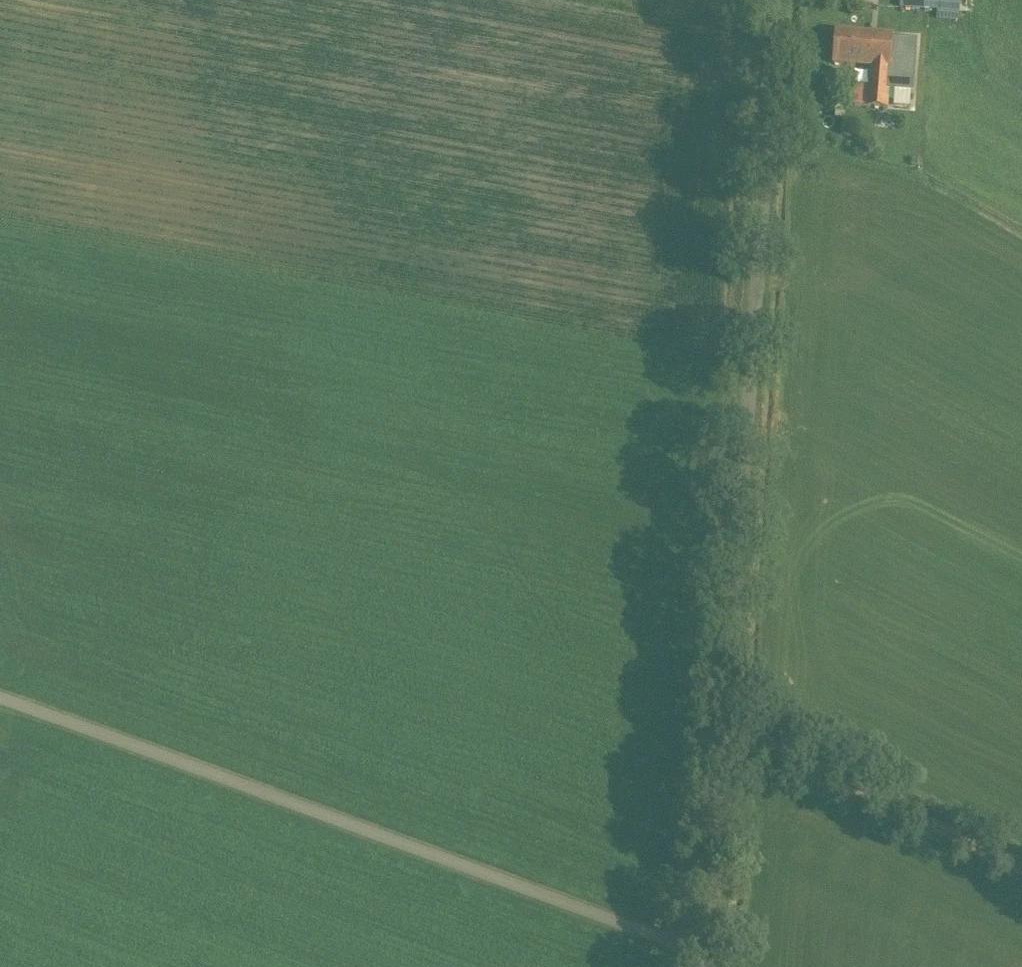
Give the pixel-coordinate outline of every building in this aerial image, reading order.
[(960,0),(900,0),(900,7),(959,11),(960,0)] [(887,109),(892,37),(835,33),(833,65),(870,68),(867,107),(887,109)]
